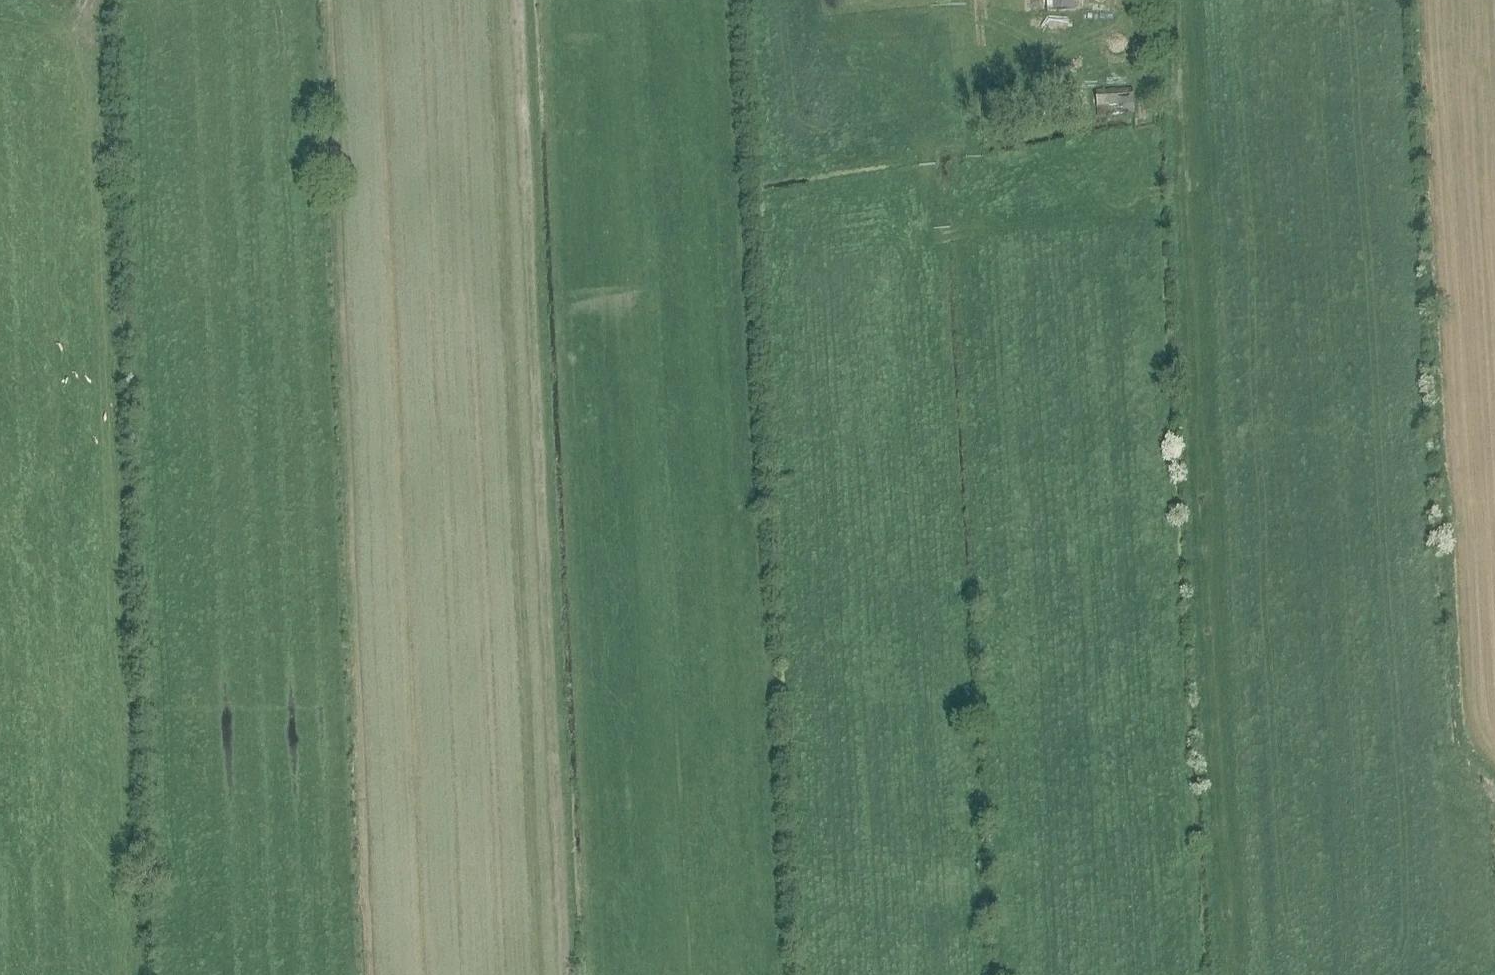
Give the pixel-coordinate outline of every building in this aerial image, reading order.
[(1075,0),(1047,0),(1048,13),(1075,11),(1075,0)] [(1134,113),(1133,89),(1095,91),(1096,115),(1134,113)]
